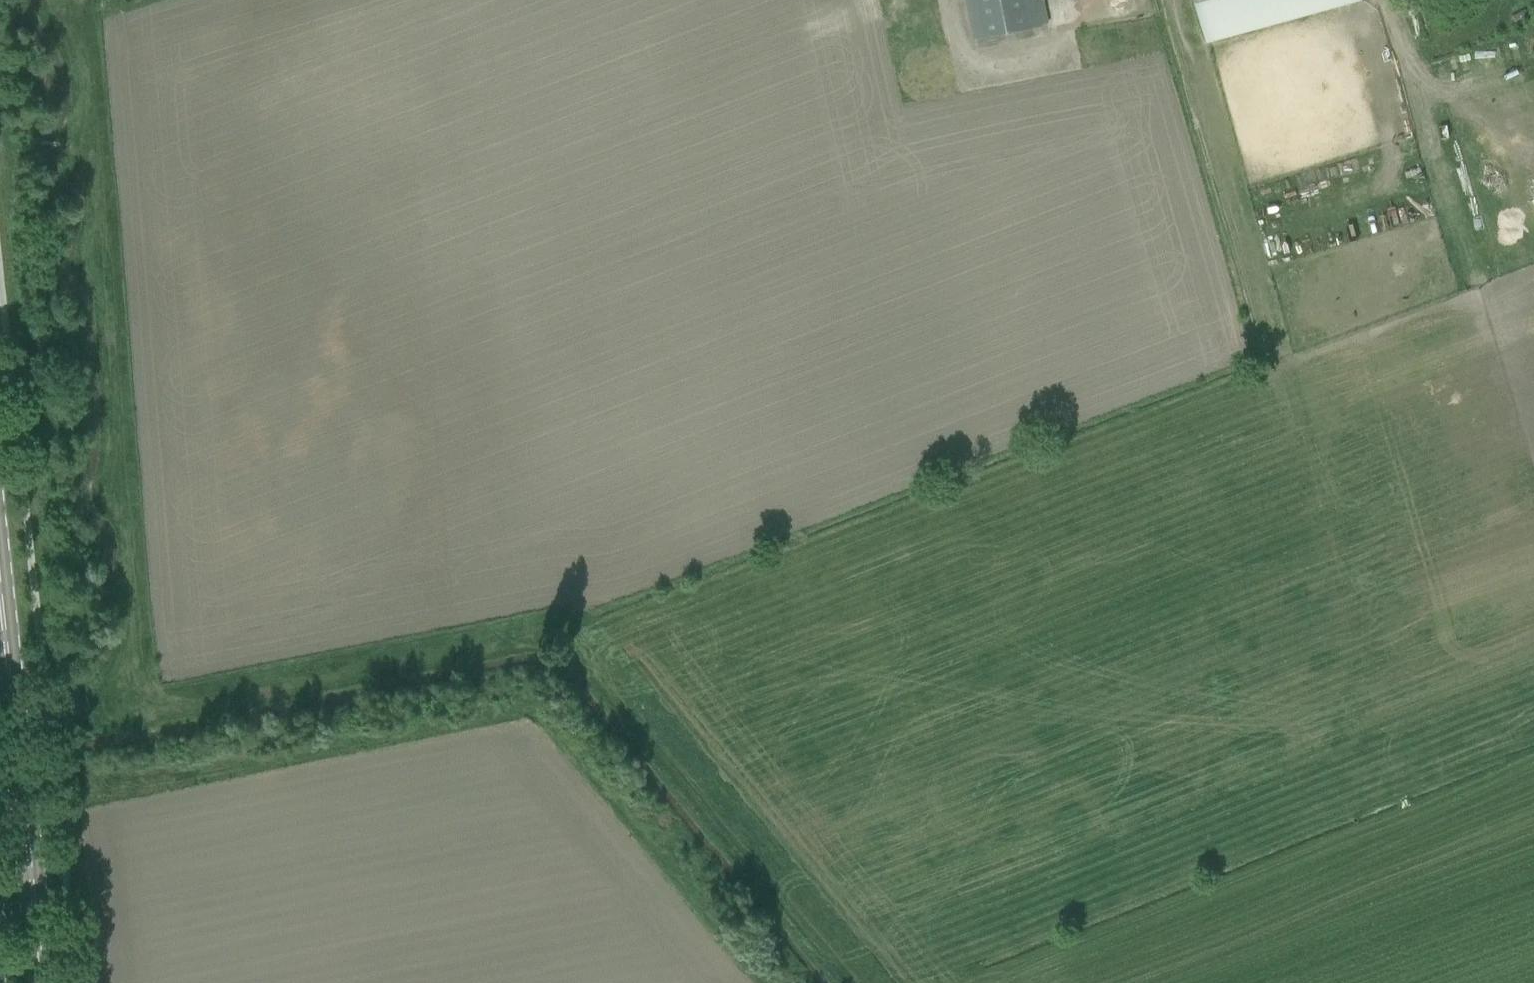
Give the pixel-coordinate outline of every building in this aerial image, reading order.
[(975,38),(1041,24),(1036,0),(967,0),(975,38)] [(1209,41),(1343,3),(1356,0),(1196,0),(1207,41),(1209,41)]
